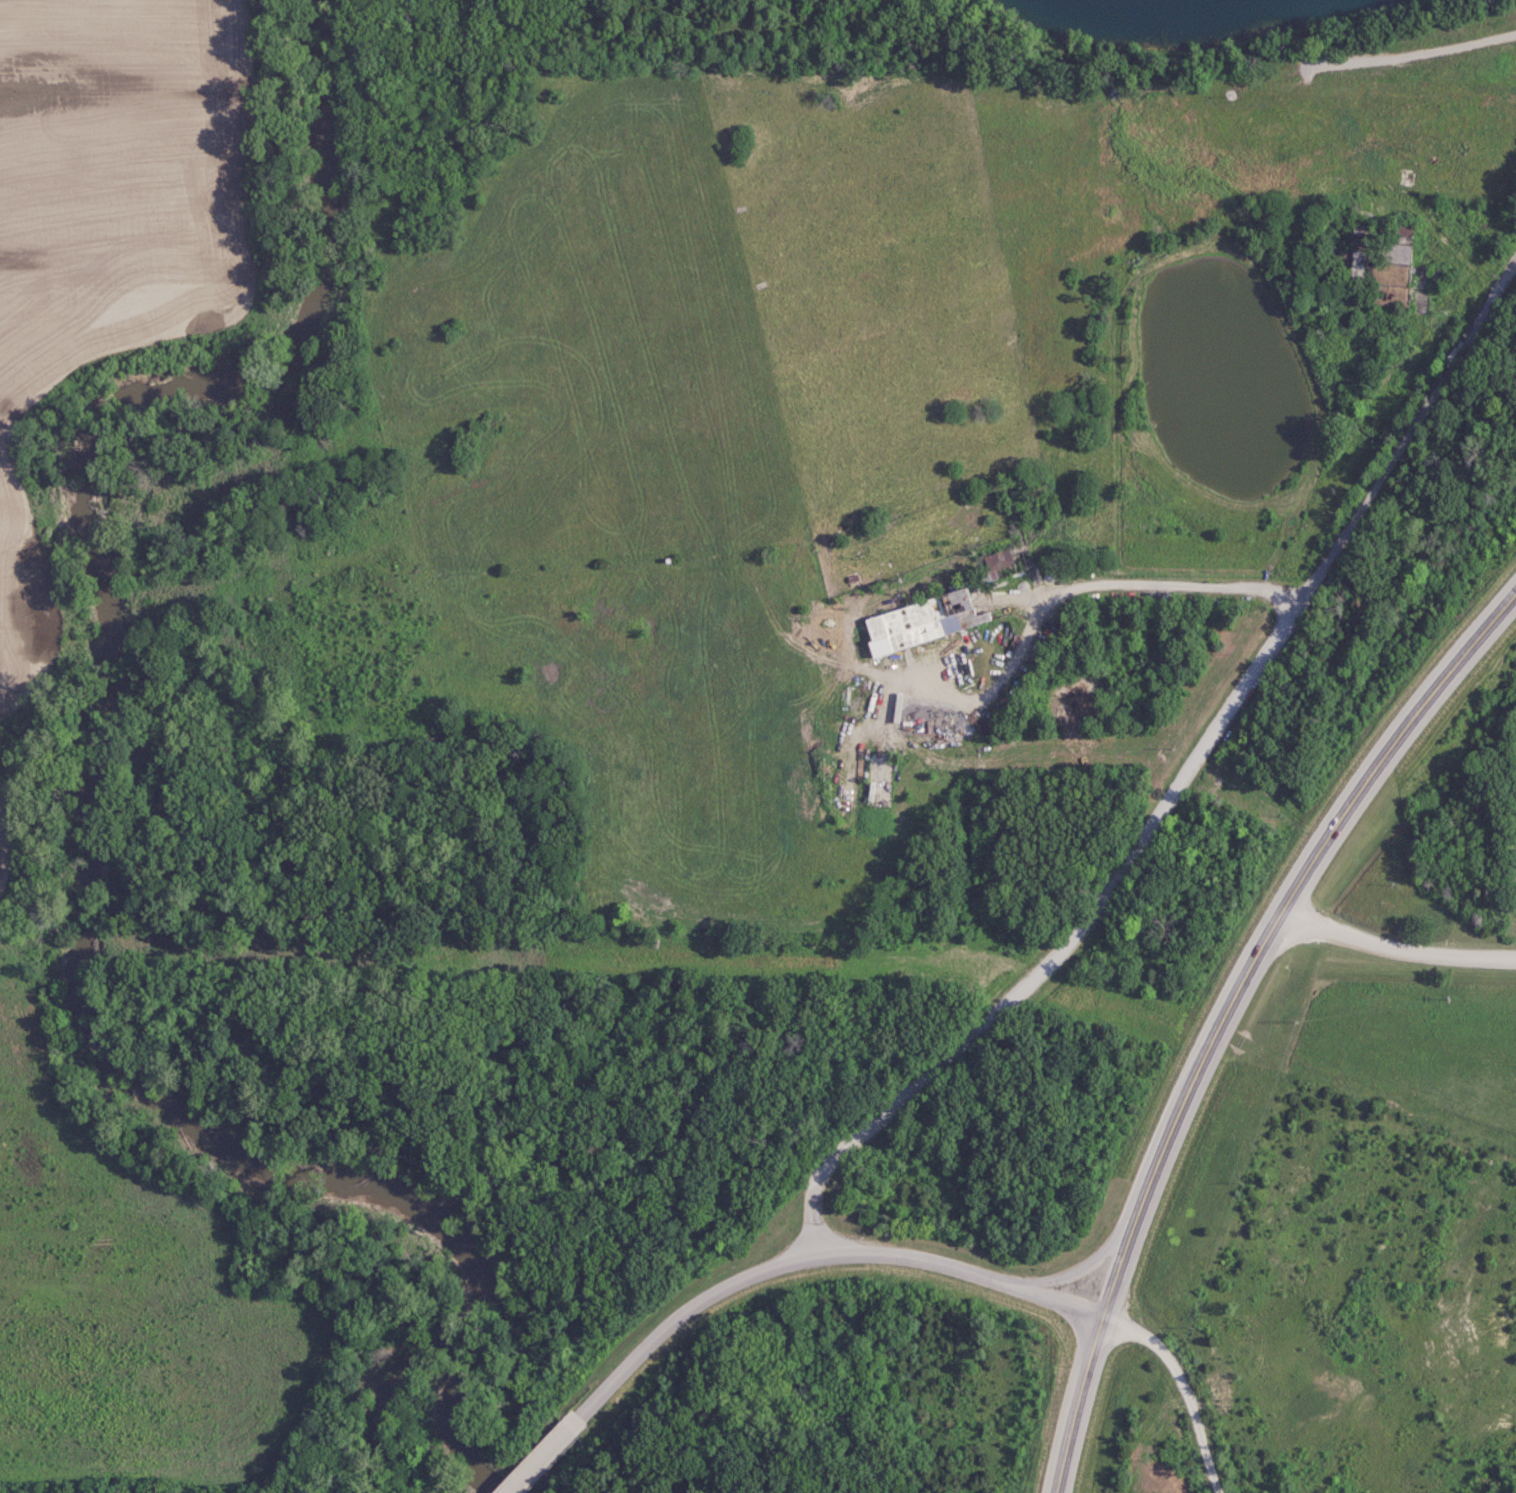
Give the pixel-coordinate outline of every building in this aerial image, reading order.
[(982,557),(988,572),(1012,562),(1006,547),(982,557)] [(860,615),(866,640),(864,640),(868,655),(993,622),(990,608),(973,613),(966,587),(860,615)]
